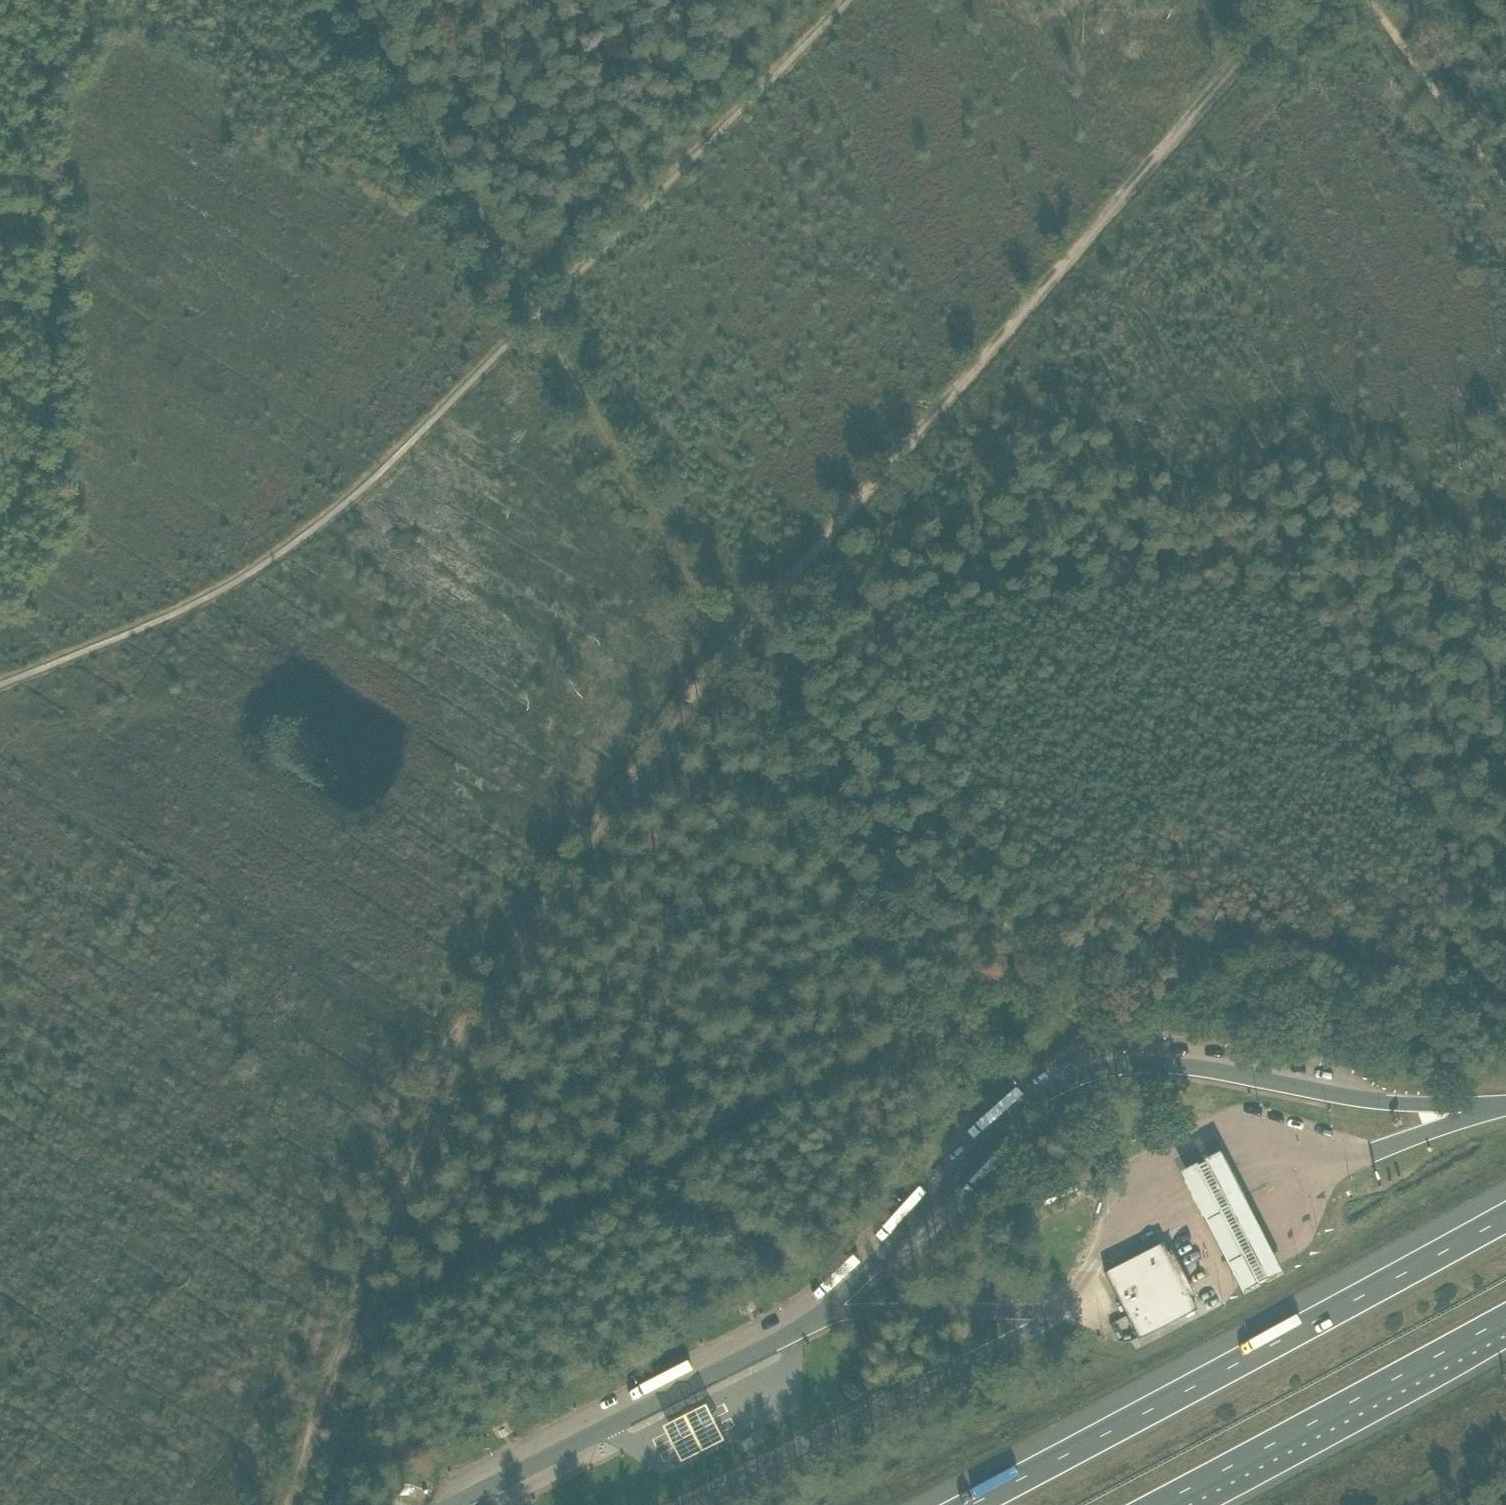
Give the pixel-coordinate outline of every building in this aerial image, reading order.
[(1229,1165),(1220,1147),(1180,1168),(1190,1186),(1219,1244),(1242,1289),(1282,1268),(1259,1223),(1229,1165)] [(910,1266),(948,1225),(939,1217),(901,1258),(910,1266)] [(1160,1240),(1103,1270),(1137,1335),(1194,1306),(1163,1246),(1160,1240)] [(781,1324),(818,1299),(812,1290),(774,1315),(781,1324)] [(618,1408),(681,1377),(676,1366),(654,1377),(650,1368),(608,1389),(618,1408)] [(661,1420),(678,1456),(722,1434),(704,1398),(661,1420)]
